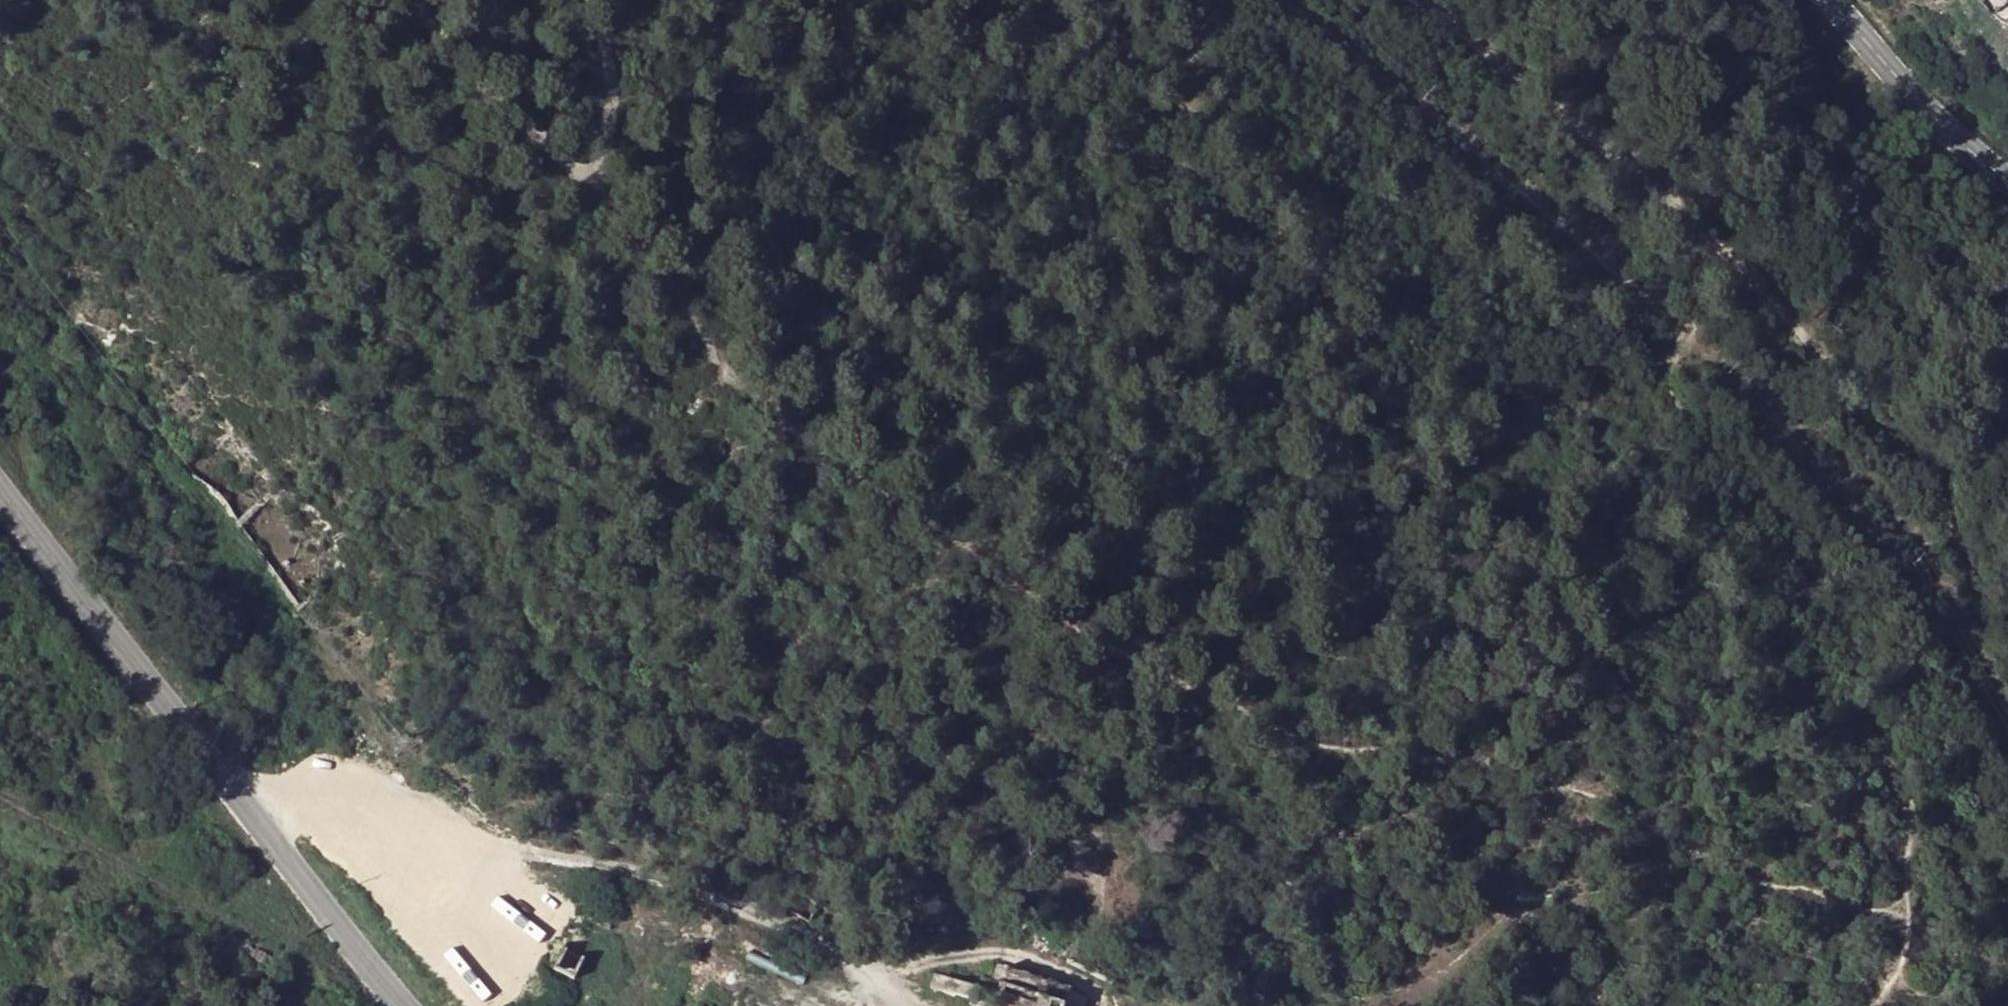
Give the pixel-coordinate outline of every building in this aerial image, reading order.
[(1076,978),(1003,967),(997,1005),(1071,1005),(1076,978)]
